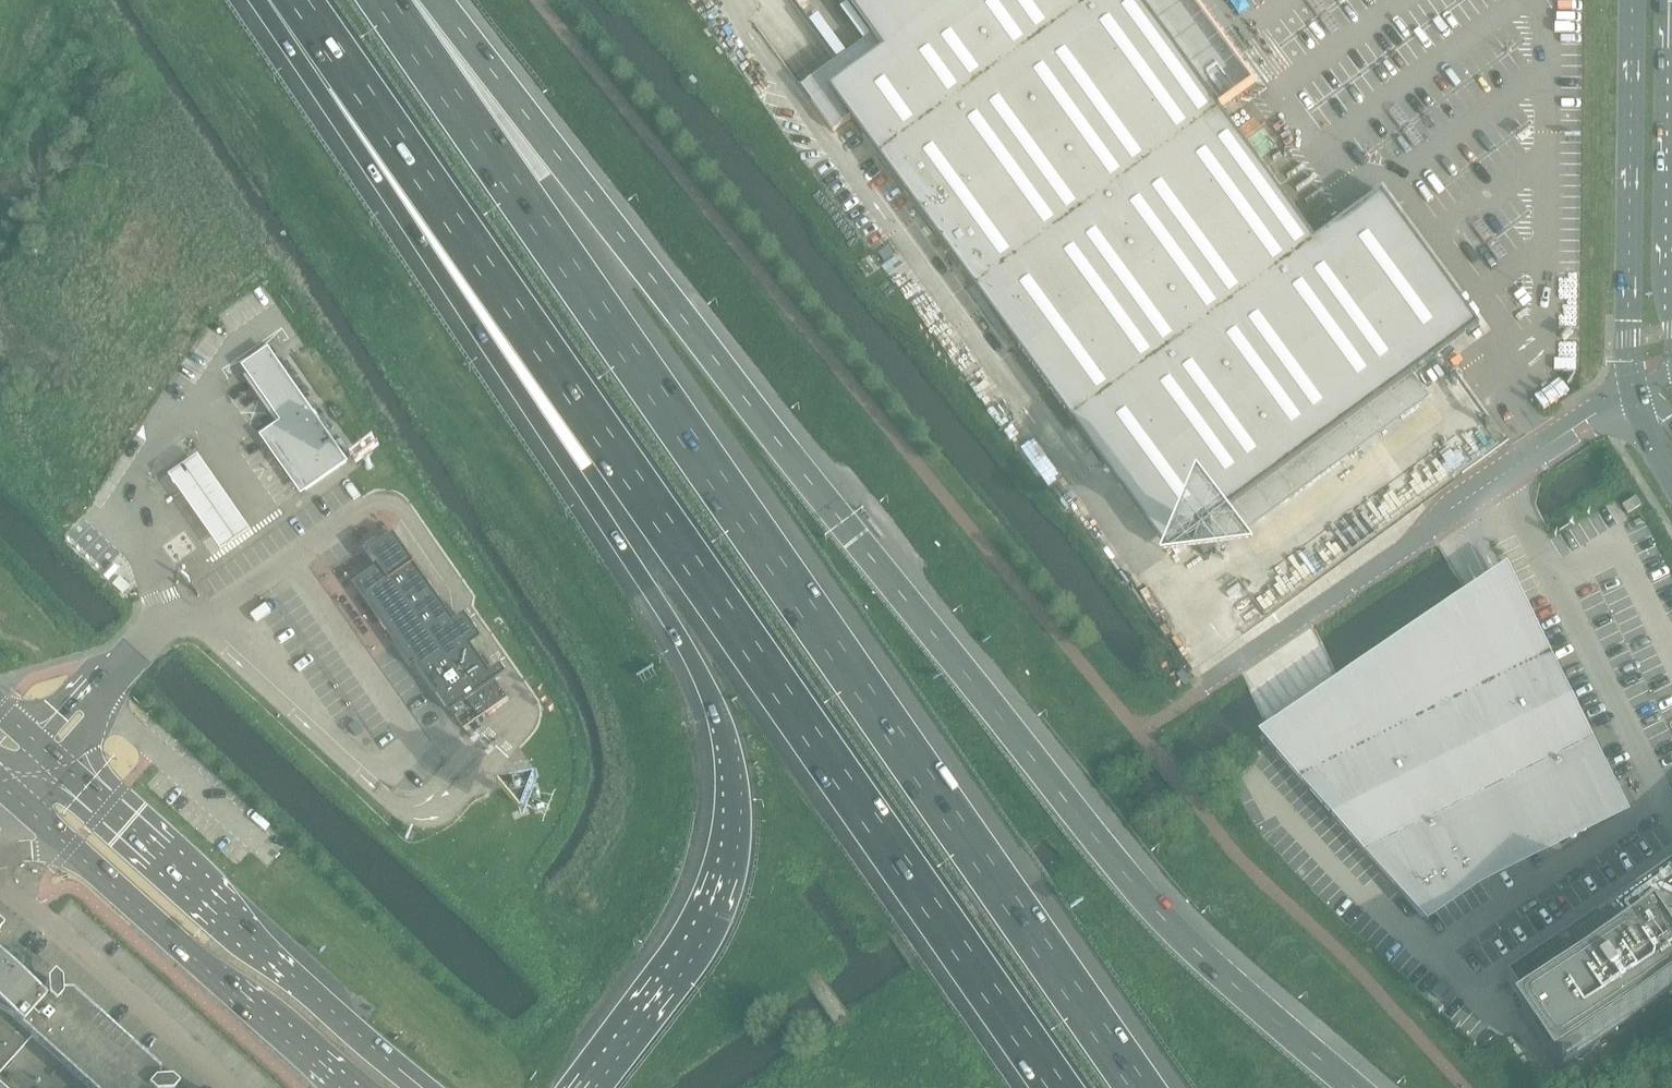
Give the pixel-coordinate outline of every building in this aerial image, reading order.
[(884,50),(812,103),(833,132),(851,119),(1105,466),(1127,450),(1191,538),(1413,375),(1221,111),(1255,86),(1204,17),(1192,0),(847,0),(884,50)] [(886,246),(877,253),(885,262),(893,256),(886,246)] [(273,356),(248,373),(267,400),(270,404),(283,423),(266,434),(280,453),(283,458),(284,459),(306,491),(347,463),(304,401),(301,397),(279,365),(274,357),(273,356)] [(248,532),(198,459),(168,480),(218,553),(248,532)] [(386,578),(361,595),(410,666),(415,663),(416,665),(418,668),(435,691),(434,691),(449,713),(451,712),(495,681),(496,681),(495,680),(499,677),(495,670),(490,673),(490,672),(480,658),(471,645),(469,642),(473,639),(464,626),(460,629),(454,621),(443,605),(443,604),(412,560),(394,535),(381,544),(369,552),(377,564),(377,565),(378,566),(386,578)] [(103,578),(107,581),(118,570),(115,566),(103,578)] [(1508,566),(1260,733),(1265,739),(1423,917),(1429,924),(1483,888),(1516,871),(1631,815),(1615,783),(1532,613),(1508,566)] [(113,586),(123,594),(129,586),(120,578),(113,586)] [(357,722),(349,727),(356,737),(364,732),(357,722)] [(1537,961),(1526,969),(1500,986),(1502,990),(1518,1013),(1546,1055),(1558,1073),(1593,1049),(1671,996),(1671,870),(1537,961)] [(167,1086),(157,1086),(157,1076),(69,997),(58,997),(58,987),(50,980),(44,988),(44,998),(35,998),(0,967),(0,1087),(170,1087),(167,1086)]
